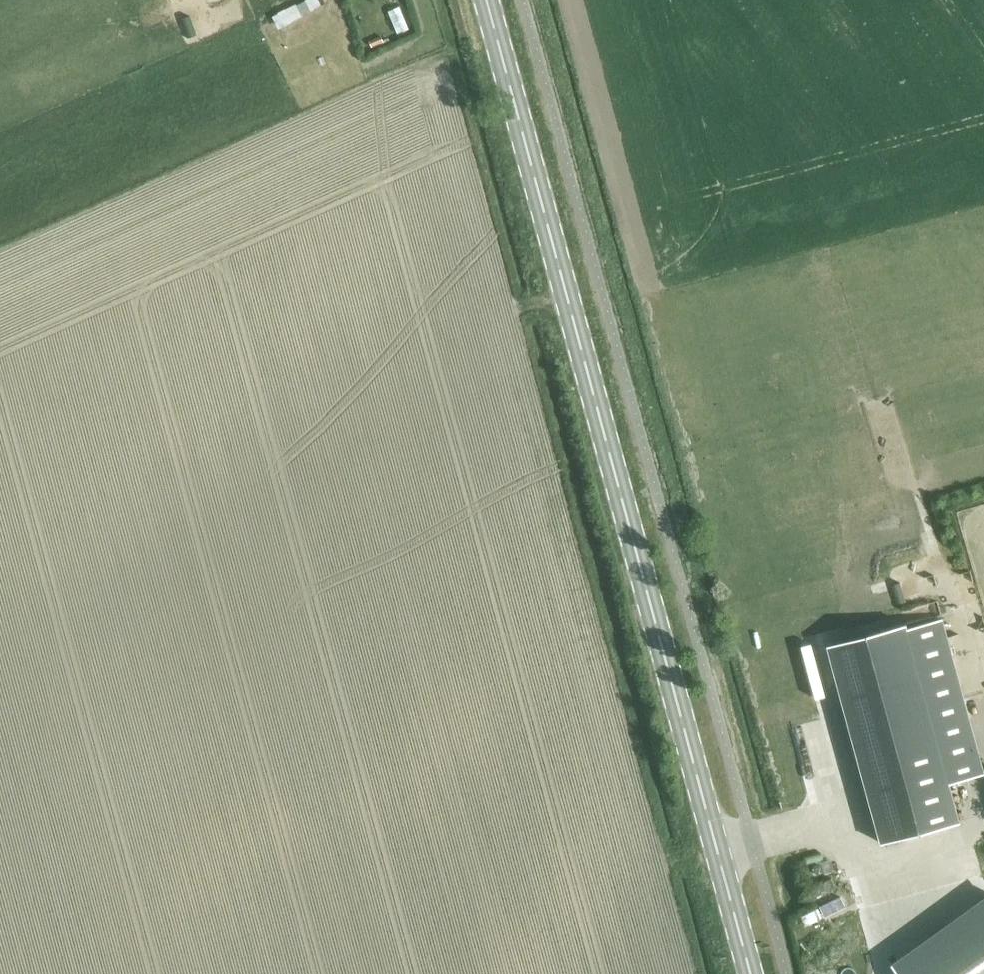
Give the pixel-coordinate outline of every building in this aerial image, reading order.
[(260,29),(307,4),(305,0),(248,0),(255,12),(252,13),(260,29)] [(959,822),(907,628),(829,649),(881,843),(959,822)] [(809,895),(812,908),(830,904),(827,891),(809,895)] [(910,895),(913,920),(922,915),(910,895)] [(909,973),(983,973),(983,920),(909,973)]
